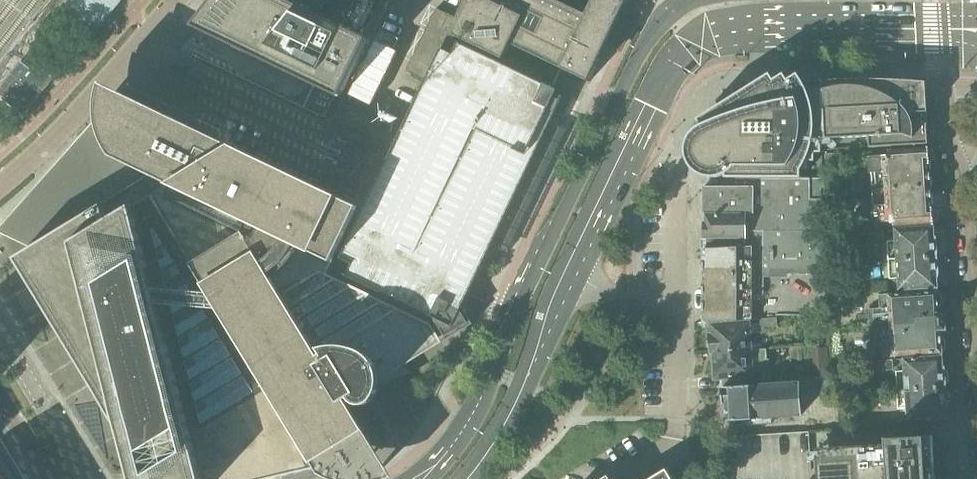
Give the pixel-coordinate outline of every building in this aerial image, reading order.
[(69,5),(98,28),(99,27),(120,0),(74,0),(71,4),(69,5)] [(197,27),(338,95),(365,37),(320,15),(327,0),(217,0),(197,27)] [(459,18),(437,8),(412,61),(431,70),(448,36),(455,35),(505,59),(512,44),(590,82),(601,60),(603,60),(609,47),(622,53),(638,19),(624,12),(626,6),(628,2),(624,0),(468,0),(459,18)] [(341,260),(340,261),(351,267),(347,274),(434,317),(440,326),(446,337),(456,331),(457,334),(473,324),(463,306),(464,305),(468,296),(470,292),(473,287),(474,284),(486,260),(493,245),(508,253),(567,130),(551,123),(562,100),(551,94),(554,88),(453,39),(446,42),(403,131),(400,137),(394,151),(392,155),(389,160),(387,165),(385,169),(383,172),(379,180),(378,183),(365,209),(341,260)] [(0,90),(0,94),(4,97),(24,113),(28,108),(52,79),(37,66),(32,72),(27,68),(22,64),(21,63),(0,90)] [(737,178),(802,178),(802,169),(809,169),(809,161),(816,161),(816,152),(823,152),(823,139),(826,138),(823,81),(792,80),(791,78),(788,81),(778,81),(777,79),(774,81),(764,80),(763,79),(742,92),(746,100),(707,125),(705,125),(705,174),(727,174),(727,178),(737,178)] [(823,79),(823,81),(826,138),(869,136),(870,147),(929,143),(926,99),(918,93),(917,80),(893,79),(869,78),(850,78),(823,79)] [(0,227),(0,233),(34,249),(18,259),(121,429),(134,478),(271,478),(299,472),(317,468),(321,474),(325,476),(329,478),(332,478),(389,478),(390,478),(394,477),(392,472),(362,424),(348,400),(352,398),(353,400),(354,401),(356,403),(357,404),(359,404),(361,405),(363,405),(365,405),(367,405),(369,404),(371,404),(373,402),(375,399),(376,397),(378,394),(379,392),(380,389),(381,386),(381,383),(381,380),(448,340),(457,334),(456,331),(446,337),(440,326),(434,317),(347,274),(351,267),(340,261),(341,260),(365,209),(361,207),(234,146),(229,149),(214,159),(202,141),(211,135),(212,131),(129,92),(126,94),(104,84),(102,87),(101,91),(100,95),(100,99),(99,103),(99,107),(100,111),(100,115),(0,227)] [(343,100),(333,122),(393,150),(394,151),(400,137),(400,136),(381,128),(385,120),(372,114),(371,115),(343,100)] [(890,154),(870,156),(871,172),(873,172),(874,189),(932,185),(930,161),(935,158),(935,150),(929,148),(929,147),(890,149),(890,154)] [(836,153),(825,154),(827,177),(837,177),(836,153)] [(753,319),(753,295),(764,295),(764,277),(789,278),(789,274),(827,274),(828,237),(821,237),(822,186),(824,186),(824,178),(802,178),(737,178),(737,187),(704,186),(704,215),(705,215),(705,222),(704,222),(704,238),(709,238),(709,249),(704,249),(705,322),(753,319)] [(932,191),(932,185),(874,189),(875,205),(872,206),(873,222),(894,221),(894,225),(934,222),(934,221),(939,218),(939,211),(933,209),(932,191)] [(888,240),(889,259),(937,256),(937,252),(938,252),(938,242),(937,243),(936,237),(935,237),(934,224),(896,227),(897,240),(888,240)] [(884,230),(872,231),(872,240),(885,239),(884,230)] [(889,259),(889,260),(890,279),(900,278),(901,290),(937,288),(937,275),(938,275),(938,272),(939,272),(938,260),(937,260),(937,256),(889,259)] [(891,320),(892,330),(892,332),(917,330),(916,316),(940,314),(939,290),(880,294),(881,308),(870,309),(871,323),(886,322),(886,320),(891,320)] [(892,330),(887,330),(887,328),(871,329),(872,344),(884,343),(884,357),(943,353),(941,330),(947,330),(946,313),(940,314),(916,316),(917,330),(892,332),(892,330)] [(709,339),(707,342),(708,347),(710,349),(710,353),(714,353),(714,352),(753,349),(752,334),(761,333),(761,329),(772,328),(779,327),(778,317),(772,318),(759,319),(759,322),(711,325),(712,335),(709,336),(709,339)] [(715,365),(713,367),(713,373),(716,375),(716,379),(755,376),(755,379),(770,378),(769,360),(768,360),(767,348),(762,349),(753,349),(714,352),(714,353),(715,365)] [(906,371),(897,372),(898,390),(946,387),(945,367),(944,368),(943,357),(905,359),(906,371)] [(880,371),(894,370),(893,360),(879,361),(880,371)] [(722,387),(724,404),(726,404),(727,421),(752,419),(752,424),(772,423),(772,418),(801,416),(799,382),(722,387)] [(908,408),(909,420),(947,417),(946,406),(948,406),(946,387),(898,390),(900,409),(908,408)] [(820,468),(829,468),(828,460),(817,460),(811,461),(810,432),(730,436),(732,478),(821,478),(820,468)] [(821,478),(941,478),(939,444),(933,445),(933,435),(885,438),(886,442),(816,446),(817,460),(828,460),(829,468),(820,468),(821,478)] [(667,469),(651,478),(674,478),(667,469)]
